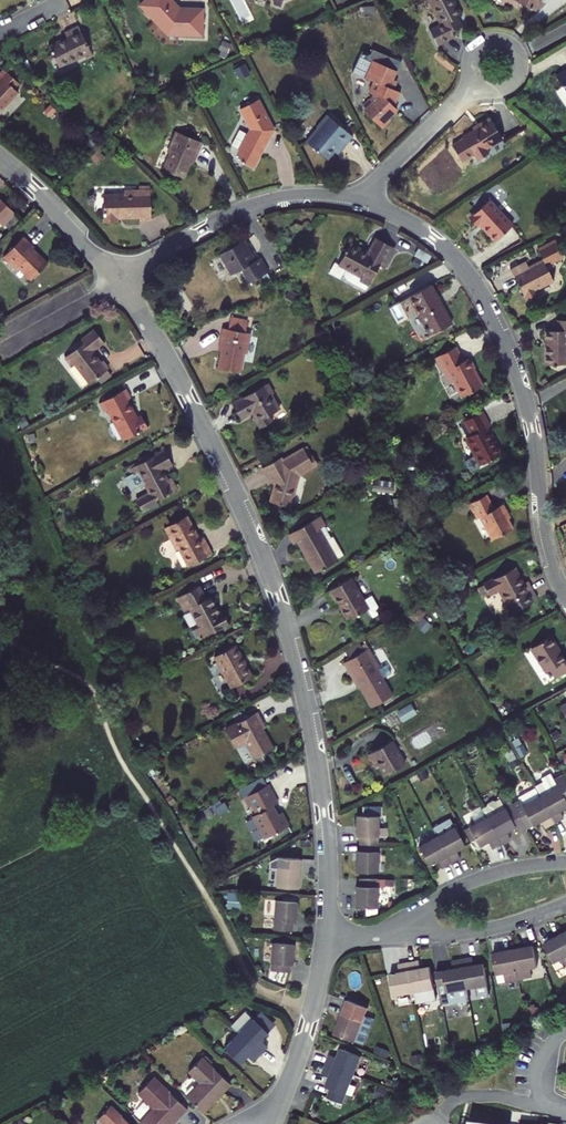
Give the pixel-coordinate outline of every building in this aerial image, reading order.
[(181,8),(178,4),(179,2),(177,0),(145,0),(142,3),(157,18),(158,16),(171,29),(181,29),(181,32),(205,33),(206,5),(187,5),(187,8),(181,8)] [(242,22),(251,19),(244,0),(234,0),(242,22)] [(469,24),(464,15),(469,13),(462,0),(430,0),(433,8),(438,6),(445,21),(430,28),(438,45),(456,36),(453,31),(469,24)] [(542,0),(522,0),(537,9),(542,0)] [(158,16),(157,18),(171,31),(181,32),(181,29),(171,29),(158,16)] [(56,46),(66,67),(98,51),(85,25),(71,32),(74,37),(56,46)] [(389,63),(403,70),(407,63),(389,54),(385,61),(389,63)] [(402,80),(406,72),(403,70),(389,63),(380,79),(384,81),(378,91),(381,95),(378,99),(381,103),(373,110),(390,128),(399,120),(396,116),(404,109),(401,106),(404,103),(409,93),(401,89),(405,81),(402,80)] [(8,110),(24,92),(19,88),(24,82),(9,69),(0,79),(0,80),(1,81),(0,83),(0,113),(5,107),(8,110)] [(281,128),(266,97),(248,106),(259,127),(255,133),(245,129),(237,143),(246,148),(244,152),(247,158),(260,165),(281,128)] [(334,156),(341,149),(346,143),(350,147),(361,135),(336,112),(324,125),(326,126),(314,139),(334,156)] [(487,123),(478,129),(467,136),(482,159),(492,152),(490,148),(506,137),(493,116),(485,121),(487,123)] [(196,149),(200,150),(207,132),(182,122),(174,142),(176,143),(169,160),(188,168),(194,154),(196,149)] [(345,152),(350,147),(346,143),(341,149),(345,152)] [(139,195),(125,195),(108,195),(107,222),(121,222),(121,216),(139,217),(139,219),(150,219),(150,191),(139,191),(139,195)] [(519,224),(495,198),(477,214),(484,223),(486,222),(490,226),(502,239),(519,224)] [(2,199),(0,201),(0,225),(1,224),(2,226),(15,213),(2,199)] [(484,223),(477,214),(475,216),(483,224),(484,223)] [(35,274),(52,259),(37,244),(39,242),(29,231),(8,251),(21,264),(23,262),(35,274)] [(551,245),(563,240),(562,237),(550,244),(551,245)] [(370,255),(353,245),(342,267),(350,271),(349,273),(348,276),(349,279),(350,281),(370,292),(383,267),(385,262),(387,263),(395,248),(379,239),(370,255)] [(546,252),(549,258),(535,266),(532,259),(516,267),(532,297),(535,303),(539,304),(545,301),(547,296),(544,291),(543,288),(560,279),(552,264),(565,257),(565,246),(563,240),(551,245),(545,249),(546,252)] [(249,243),(224,256),(235,279),(246,273),(253,287),(274,276),(266,261),(260,264),(256,266),(254,261),(257,259),(249,243)] [(387,269),(397,249),(395,248),(387,263),(385,262),(383,267),(387,269)] [(424,341),(456,324),(436,285),(404,302),(424,341)] [(562,320),(562,329),(550,329),(550,363),(565,364),(565,320),(562,320)] [(247,356),(249,357),(254,337),(250,336),(252,325),(236,321),(233,332),(229,331),(226,344),(230,345),(228,350),(223,371),(243,376),(247,356)] [(80,364),(95,384),(103,378),(113,371),(114,370),(107,361),(105,363),(97,352),(109,343),(100,331),(79,347),(81,349),(70,357),(77,366),(80,364)] [(467,360),(460,347),(440,357),(453,381),(456,379),(465,396),(486,385),(478,368),(479,368),(473,357),(467,360)] [(117,377),(113,371),(103,378),(108,384),(117,377)] [(273,394),(275,393),(270,383),(235,404),(244,418),(256,411),(258,416),(257,416),(264,428),(276,421),(273,415),(282,409),(273,394)] [(111,410),(126,439),(150,426),(145,415),(140,418),(130,400),(133,398),(128,389),(102,403),(107,412),(111,410)] [(483,464),(504,454),(490,427),(493,426),(485,410),(467,420),(475,435),(470,438),(483,464)] [(284,457),(266,468),(274,481),(275,480),(278,479),(280,484),(278,485),(273,501),(293,507),(303,475),(322,465),(316,455),(312,458),(306,448),(286,460),(284,457)] [(170,450),(137,469),(140,476),(136,478),(141,488),(150,483),(155,493),(142,500),(143,502),(142,505),(144,508),(147,509),(148,512),(163,504),(162,501),(182,490),(176,478),(174,480),(168,470),(178,465),(170,450)] [(496,537),(517,526),(512,516),(505,503),(498,506),(491,492),(474,501),(482,516),(485,515),(496,537)] [(515,515),(508,501),(505,503),(512,516),(515,515)] [(195,564),(218,552),(210,536),(206,538),(193,515),(170,527),(176,538),(180,536),(195,564)] [(325,515),(319,518),(325,527),(330,524),(325,515)] [(319,518),(293,533),(298,543),(301,541),(319,571),(342,558),(325,527),(319,518)] [(519,566),(487,582),(493,592),(503,587),(515,612),(542,598),(532,579),(527,581),(519,566)] [(348,576),(325,592),(331,607),(342,602),(351,619),(372,607),(377,615),(381,612),(383,607),(375,594),(365,600),(348,576)] [(206,600),(199,588),(177,599),(185,613),(190,610),(199,629),(202,627),(207,636),(228,625),(222,614),(219,616),(209,598),(206,600)] [(202,627),(199,629),(197,630),(202,639),(207,636),(202,627)] [(565,668),(565,655),(565,656),(550,633),(531,645),(546,669),(551,666),(556,674),(565,668)] [(257,674),(240,643),(218,654),(235,686),(257,674)] [(368,647),(344,661),(356,681),(358,679),(372,704),(392,693),(377,668),(379,666),(368,647)] [(273,748),(262,729),(258,721),(262,720),(258,712),(229,727),(238,745),(248,740),(257,756),(273,748)] [(392,736),(368,749),(372,756),(375,755),(384,770),(404,758),(392,736)] [(537,782),(539,786),(558,819),(565,814),(565,812),(563,807),(565,805),(565,768),(556,774),(553,768),(544,773),(547,777),(537,782)] [(258,811),(254,813),(266,836),(292,822),(285,809),(282,811),(277,802),(281,800),(272,781),(245,795),(249,804),(254,802),(258,811)] [(539,786),(514,800),(528,826),(544,817),(548,824),(558,819),(539,786)] [(514,800),(489,814),(504,841),(514,836),(509,828),(518,823),(521,830),(528,826),(514,800)] [(368,814),(363,814),(363,834),(366,834),(366,843),(385,843),(385,835),(393,835),(393,826),(385,826),(385,813),(388,813),(388,804),(368,804),(368,814)] [(504,841),(489,814),(471,824),(482,843),(490,839),(495,846),(504,841)] [(435,825),(439,833),(457,823),(453,815),(435,825)] [(457,823),(439,833),(454,859),(463,854),(459,847),(468,842),(457,823)] [(445,865),(454,859),(439,833),(421,843),(432,862),(441,858),(445,865)] [(385,871),(385,843),(366,843),(366,850),(363,850),(363,871),(385,871)] [(275,868),(283,869),(284,857),(275,861),(275,868)] [(283,869),(282,887),(305,888),(306,867),(303,867),(303,859),(284,857),(283,869)] [(385,877),(367,877),(367,885),(363,885),(363,906),(385,906),(385,877)] [(303,902),(281,900),(279,929),(297,930),(298,922),(302,923),(303,902)] [(550,942),(561,961),(558,962),(562,970),(565,968),(565,933),(550,942)] [(300,944),(278,943),(276,972),(294,973),(295,965),(298,965),(300,944)] [(520,947),(525,977),(538,975),(537,967),(544,965),(540,944),(520,947)] [(506,981),(525,977),(520,947),(500,951),(506,981)] [(469,957),(475,987),(483,985),(485,993),(496,991),(490,961),(481,963),(479,955),(469,957)] [(477,998),(475,987),(469,957),(459,959),(460,967),(444,970),(450,1003),(477,998)] [(426,960),(416,962),(422,992),(442,988),(437,966),(428,968),(426,960)] [(422,992),(416,962),(405,964),(407,972),(397,974),(401,996),(422,992)] [(354,1001),(342,1035),(362,1042),(375,1008),(354,1001)] [(255,1015),(270,1030),(278,1022),(263,1007),(255,1015)] [(255,1015),(241,1029),(263,1051),(270,1043),(264,1037),(271,1030),(270,1030),(255,1015)] [(263,1051),(241,1029),(227,1044),(243,1059),(250,1053),(255,1058),(263,1051)] [(368,1057),(347,1050),(344,1059),(336,1056),(333,1066),(361,1076),(368,1057)] [(205,1081),(192,1095),(208,1111),(222,1097),(221,1095),(227,1089),(228,1090),(236,1082),(208,1055),(194,1070),(205,1081)] [(352,1100),(361,1076),(333,1066),(329,1076),(336,1079),(333,1087),(340,1090),(338,1095),(352,1100)] [(142,1121),(145,1123),(170,1123),(177,1117),(179,1120),(190,1108),(156,1076),(141,1092),(156,1107),(142,1121)] [(350,1104),(352,1100),(338,1095),(337,1099),(350,1104)] [(114,1105),(103,1116),(111,1123),(133,1123),(114,1105)]
